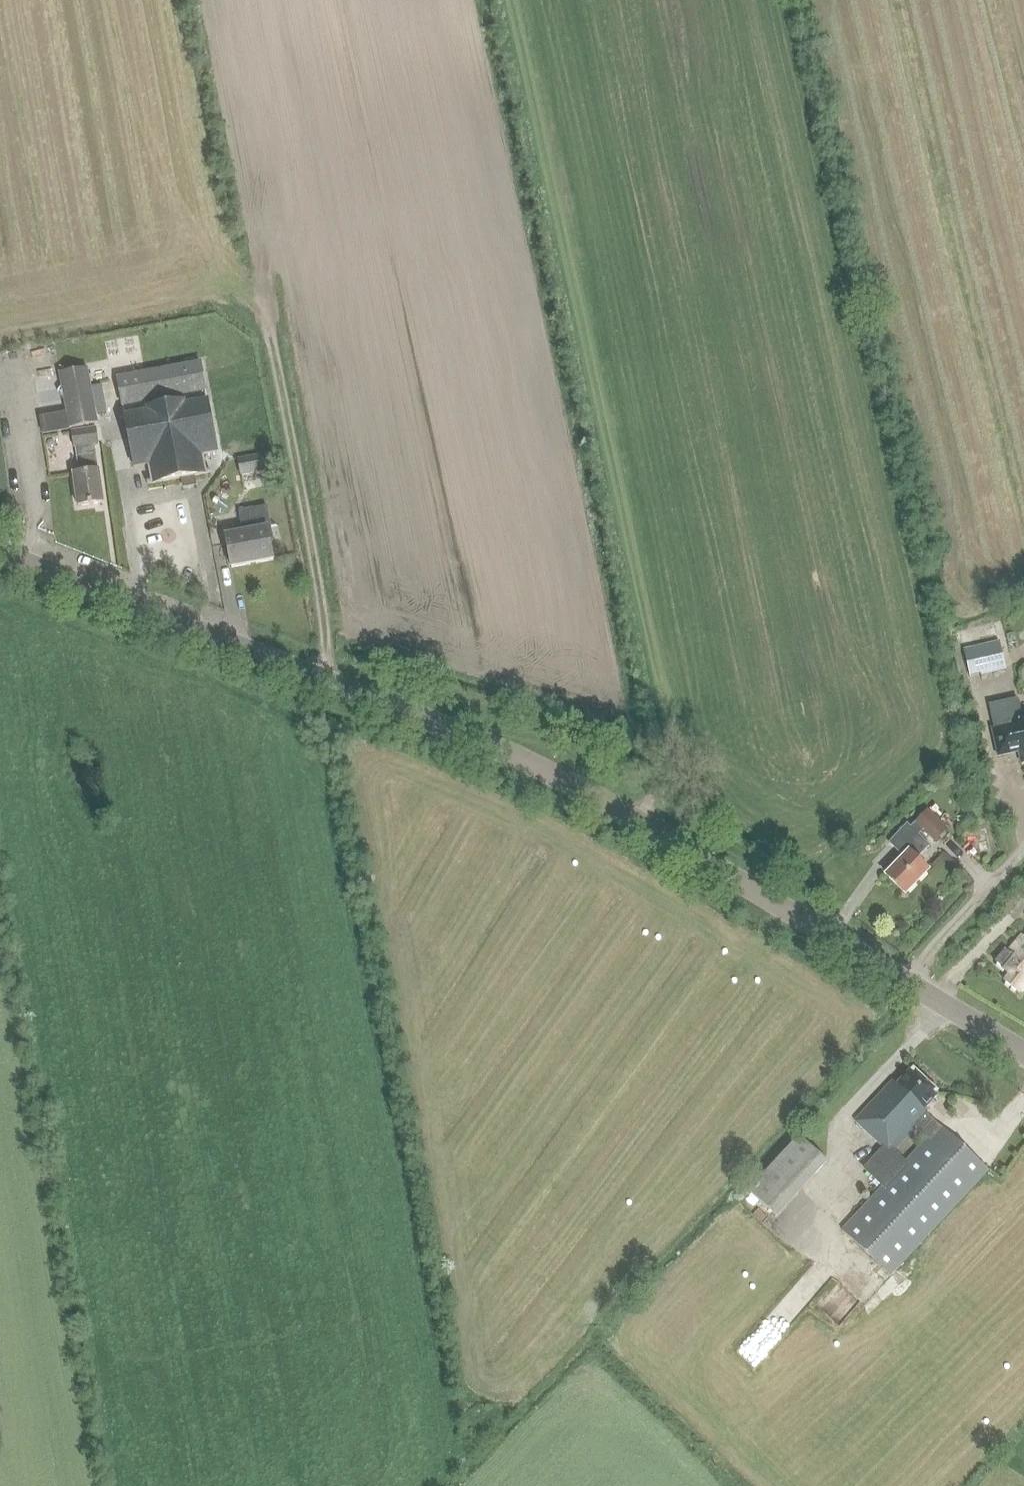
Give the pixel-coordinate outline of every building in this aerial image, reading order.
[(200,363),(118,378),(127,430),(125,431),(126,433),(128,433),(130,445),(128,445),(128,447),(130,447),(134,468),(149,465),(151,482),(147,483),(147,485),(211,473),(210,470),(205,471),(202,455),(217,452),(213,431),(215,431),(214,428),(213,429),(210,417),(212,416),(212,414),(210,415),(207,401),(205,392),(206,391),(200,363)] [(105,382),(102,366),(87,369),(90,384),(105,382)] [(70,429),(97,424),(90,384),(87,369),(60,374),(70,429)] [(72,431),(74,447),(76,447),(94,444),(98,444),(95,428),(72,431)] [(97,471),(94,444),(76,447),(79,473),(73,474),(78,506),(103,503),(98,470),(97,471)] [(274,469),(271,453),(238,459),(241,475),(274,469)] [(239,512),(242,532),(225,535),(231,568),(273,560),(270,540),(273,539),(267,506),(239,512)] [(969,676),(1005,668),(998,642),(963,651),(969,676)] [(1022,722),(1017,699),(989,706),(994,729),(992,730),(998,757),(1018,752),(1021,765),(1023,764),(1023,721),(1022,722)] [(946,830),(927,811),(916,823),(935,841),(946,830)] [(930,846),(907,824),(889,843),(904,857),(886,876),(905,894),(928,870),(917,860),(930,846)] [(974,832),(980,853),(990,850),(986,829),(974,832)] [(1023,937),(1021,936),(1008,952),(1005,950),(995,962),(1010,975),(1004,982),(1018,993),(1023,986),(1023,937)] [(892,1081),(855,1122),(883,1148),(864,1169),(883,1186),(841,1231),(890,1275),(988,1170),(940,1125),(939,1126),(927,1115),(928,1114),(923,1110),(938,1094),(911,1069),(896,1085),(892,1081)] [(756,1189),(784,1215),(836,1160),(807,1134),(756,1189)]
